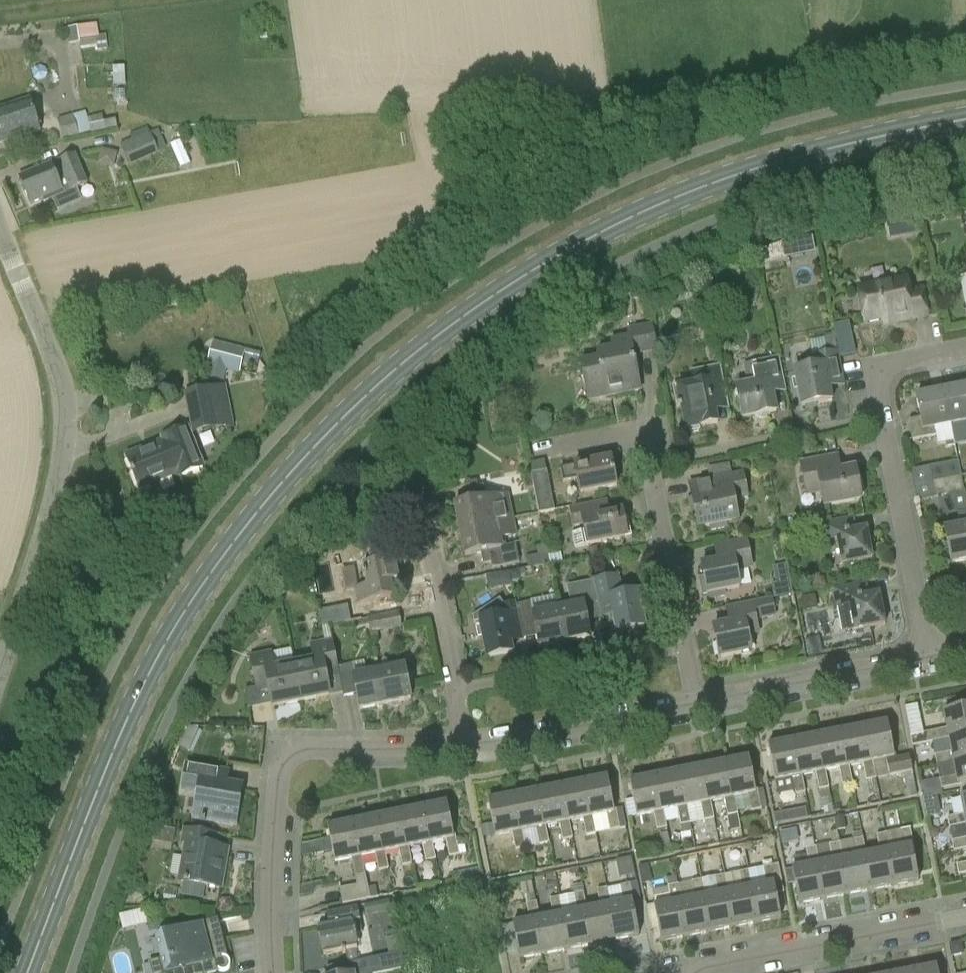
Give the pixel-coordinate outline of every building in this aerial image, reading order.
[(97,25),(67,28),(69,45),(80,44),(80,49),(97,47),(97,50),(108,49),(106,35),(99,36),(97,25)] [(30,100),(0,110),(0,144),(40,132),(30,100)] [(58,120),(63,140),(118,127),(116,119),(104,122),(102,115),(87,118),(85,113),(58,120)] [(121,145),(130,166),(168,150),(159,129),(149,134),(146,128),(131,134),(133,139),(121,145)] [(101,166),(117,166),(117,149),(101,149),(101,166)] [(76,155),(52,164),(19,178),(30,205),(43,199),(44,202),(65,194),(64,193),(88,184),(76,155)] [(921,291),(908,293),(906,282),(859,292),(865,324),(896,318),(897,324),(927,318),(921,291)] [(628,329),(630,339),(610,343),(611,350),(598,353),(600,360),(582,364),(587,389),(604,386),(606,398),(640,391),(633,357),(658,352),(652,324),(628,329)] [(797,366),(798,371),(794,372),(801,408),(831,402),(829,389),(844,386),(840,361),(839,351),(838,351),(835,337),(824,339),(827,353),(811,356),(813,363),(797,366)] [(246,350),(213,342),(207,366),(240,374),(246,350)] [(743,366),(747,386),(736,388),(742,420),(776,413),(772,394),(786,391),(780,357),(755,362),(756,363),(743,366)] [(698,432),(698,428),(718,424),(715,411),(729,409),(721,365),(691,371),(694,386),(677,389),(680,407),(676,408),(677,410),(681,410),(685,431),(689,430),(690,434),(698,432)] [(184,394),(192,435),(234,426),(225,385),(184,394)] [(944,391),(950,424),(965,421),(965,387),(956,389),(944,391)] [(934,427),(950,424),(944,391),(916,397),(920,419),(909,421),(913,441),(936,436),(934,427)] [(179,479),(202,470),(204,469),(189,427),(160,438),(162,443),(127,457),(139,488),(177,474),(179,479)] [(806,497),(822,494),(825,507),(861,501),(855,469),(842,472),(838,454),(799,462),(806,497)] [(611,460),(575,467),(561,469),(563,482),(577,479),(580,494),(617,487),(611,460)] [(958,461),(930,466),(911,470),(914,486),(961,477),(958,461)] [(531,475),(539,514),(555,511),(547,472),(531,475)] [(747,498),(742,474),(689,485),(692,500),(689,500),(690,509),(693,508),(698,530),(709,528),(710,532),(725,529),(724,525),(737,523),(733,501),(747,498)] [(964,491),(961,477),(914,486),(916,501),(964,491)] [(471,502),(454,505),(460,532),(498,524),(515,521),(514,519),(509,494),(486,499),(484,486),(468,489),(471,502)] [(573,528),(584,526),(588,545),(626,537),(621,513),(610,515),(608,501),(569,509),(573,528)] [(965,561),(965,511),(958,513),(961,526),(944,529),(951,564),(965,561)] [(823,543),(836,540),(841,566),(873,560),(867,530),(856,532),(854,517),(819,523),(823,543)] [(516,544),(503,547),(498,524),(460,532),(465,557),(481,554),(483,564),(491,563),(492,569),(519,564),(516,544)] [(725,596),(724,592),(740,588),(737,572),(753,569),(747,538),(714,544),(718,562),(701,566),(704,579),(699,580),(702,596),(708,595),(709,600),(725,596)] [(367,586),(358,587),(361,604),(396,597),(393,582),(396,582),(399,578),(394,552),(390,548),(368,552),(371,566),(366,567),(364,570),(367,586)] [(513,572),(485,574),(486,586),(514,584),(513,572)] [(789,574),(778,577),(782,594),(792,592),(789,574)] [(600,619),(613,616),(617,633),(644,628),(637,594),(623,596),(619,575),(593,580),(595,589),(600,619)] [(836,609),(849,606),(854,631),(885,625),(879,595),(869,597),(866,583),(832,589),(836,609)] [(576,605),(557,609),(564,644),(590,639),(586,622),(600,619),(595,589),(574,593),(576,605)] [(726,607),(730,624),(714,627),(720,659),(751,652),(748,637),(760,635),(758,621),(776,617),(772,597),(726,607)] [(503,605),(498,598),(472,618),(473,624),(479,623),(486,659),(513,654),(511,643),(523,641),(523,639),(517,605),(516,602),(503,605)] [(539,649),(564,644),(557,609),(533,614),(531,602),(517,605),(523,639),(536,637),(539,649)] [(347,605),(318,611),(322,627),(329,626),(350,622),(347,605)] [(370,634),(402,628),(399,612),(367,618),(370,634)] [(313,662),(293,666),(300,701),(329,696),(326,678),(339,675),(338,668),(329,626),(322,627),(324,641),(310,644),(313,662)] [(256,691),(270,689),(273,706),(300,701),(293,666),(275,669),(272,652),(249,656),(256,691)] [(359,710),(385,706),(378,672),(367,674),(364,662),(338,668),(339,675),(343,696),(356,694),(359,710)] [(405,667),(378,672),(385,706),(411,701),(405,667)] [(925,731),(944,727),(941,710),(951,708),(949,699),(927,703),(920,705),(925,731)] [(947,729),(910,736),(912,746),(949,739),(965,736),(965,709),(944,713),(947,729)] [(890,777),(912,773),(909,757),(895,759),(888,724),(866,728),(873,763),(887,761),(890,777)] [(849,768),(863,765),(866,781),(876,779),(873,763),(866,728),(842,733),(849,768)] [(826,772),(839,770),(842,785),(852,783),(849,768),(842,733),(819,737),(826,772)] [(951,752),(934,755),(937,766),(953,763),(965,760),(965,736),(949,739),(951,752)] [(802,777),(816,774),(819,790),(829,788),(826,772),(819,737),(795,741),(802,777)] [(805,793),(802,777),(795,741),(769,746),(778,795),(795,792),(795,794),(805,793)] [(763,789),(757,790),(755,790),(749,759),(727,763),(734,798),(748,796),(751,812),(767,808),(763,789)] [(961,784),(965,783),(965,760),(953,763),(956,779),(940,782),(941,789),(961,786),(961,784)] [(181,793),(197,796),(193,820),(234,827),(241,787),(227,785),(230,771),(186,763),(181,793)] [(711,803),(725,800),(728,816),(738,814),(734,798),(727,763),(704,768),(711,803)] [(687,808),(701,805),(705,821),(714,819),(711,803),(704,768),(680,772),(687,808)] [(664,812),(677,809),(680,826),(690,824),(687,808),(680,772),(657,777),(664,812)] [(667,829),(664,812),(657,777),(630,782),(637,817),(654,814),(657,831),(667,829)] [(593,818),(606,815),(609,831),(620,829),(616,809),(614,810),(608,778),(587,783),(593,818)] [(587,783),(562,787),(572,839),(573,838),(570,824),(583,822),(586,836),(596,834),(593,818),(587,783)] [(546,827),(559,825),(562,840),(572,839),(562,787),(539,792),(546,827)] [(539,792),(515,796),(522,832),(536,829),(539,845),(540,844),(541,846),(549,844),(546,827),(539,792)] [(525,848),(522,832),(515,796),(489,802),(496,837),(512,834),(516,850),(525,848)] [(965,825),(965,798),(961,799),(964,814),(947,818),(949,828),(965,825)] [(432,843),(446,840),(449,857),(460,855),(456,835),(454,836),(447,803),(425,808),(432,843)] [(409,848),(422,845),(426,862),(435,860),(432,843),(425,808),(402,813),(409,848)] [(774,814),(775,824),(808,818),(806,808),(774,814)] [(386,853),(399,850),(402,866),(412,864),(409,848),(402,813),(378,817),(386,853)] [(361,857),(375,855),(378,871),(389,869),(386,853),(378,817),(354,822),(361,857)] [(336,863),(352,859),(356,886),(339,889),(342,905),(370,899),(361,857),(354,822),(328,827),(331,839),(305,844),(304,855),(333,849),(336,863)] [(180,882),(184,883),(183,892),(185,896),(199,899),(203,896),(204,887),(220,889),(227,849),(217,848),(220,834),(183,828),(180,844),(186,845),(180,882)] [(890,852),(896,886),(918,882),(912,849),(914,848),(910,829),(886,834),(890,852)] [(880,853),(867,856),(873,890),(896,886),(890,852),(886,834),(877,835),(880,853)] [(849,895),(873,890),(867,856),(863,838),(853,840),(840,843),(843,860),(849,895)] [(951,841),(953,851),(965,849),(965,838),(951,841)] [(833,862),(819,865),(826,899),(849,895),(843,860),(840,843),(830,844),(833,862)] [(806,849),(809,867),(793,870),(799,904),(826,899),(819,865),(816,847),(806,849)] [(956,865),(958,875),(965,873),(965,863),(956,865)] [(752,888),(759,924),(780,919),(775,895),(784,893),(778,865),(763,868),(766,886),(752,888)] [(743,890),(728,893),(735,928),(759,924),(752,888),(748,871),(739,873),(743,890)] [(719,895),(705,898),(712,933),(735,928),(728,893),(725,875),(715,877),(719,895)] [(405,878),(401,883),(403,891),(415,889),(412,876),(405,878)] [(695,900),(682,902),(689,938),(712,933),(705,898),(702,880),(692,882),(695,900)] [(624,902),(611,904),(618,940),(639,936),(633,904),(635,903),(631,883),(621,885),(624,902)] [(662,943),(689,938),(682,902),(678,885),(651,890),(662,943)] [(600,906),(587,909),(594,945),(618,940),(611,904),(608,888),(597,890),(600,906)] [(570,949),(594,945),(587,909),(584,893),(560,897),(563,913),(570,949)] [(525,897),(529,920),(513,923),(520,959),(546,954),(540,918),(535,895),(525,897)] [(553,915),(540,918),(546,954),(570,949),(563,913),(560,897),(550,899),(553,915)] [(365,905),(364,906),(366,915),(378,913),(376,903),(365,905)] [(357,949),(354,934),(362,933),(357,907),(327,913),(330,926),(318,928),(323,956),(357,949)] [(123,928),(144,925),(142,910),(121,913),(123,928)] [(229,961),(227,959),(217,922),(161,936),(168,960),(152,964),(154,972),(212,972),(220,971),(222,972),(228,971),(230,969),(231,966),(229,961)] [(327,972),(380,972),(403,968),(400,953),(326,968),(327,972)]
